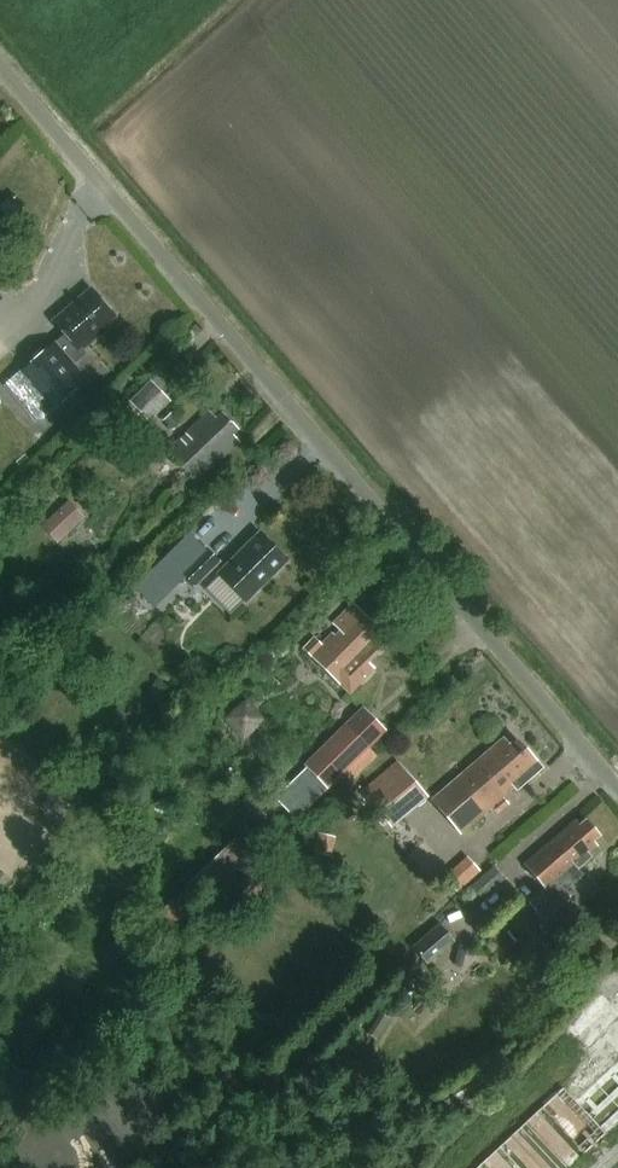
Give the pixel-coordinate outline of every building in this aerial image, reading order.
[(119,315),(95,286),(56,319),(69,334),(58,344),(57,342),(7,385),(38,421),(88,379),(74,362),(83,354),(82,352),(100,336),(98,334),(119,315)] [(135,412),(155,393),(148,385),(128,404),(135,412)] [(135,412),(145,422),(166,403),(155,393),(135,412)] [(209,409),(167,450),(196,481),(239,440),(232,432),(238,427),(222,411),(216,416),(209,409)] [(57,542),(85,516),(69,500),(41,525),(57,542)] [(259,531),(217,572),(246,600),(287,559),(259,531)] [(186,532),(166,551),(182,568),(179,571),(193,586),(219,561),(204,546),(202,549),(186,532)] [(314,637),(305,646),(312,653),(312,652),(350,690),(373,666),(368,661),(373,657),(372,656),(385,643),(374,632),(378,628),(352,602),(333,622),(338,626),(321,644),(314,637)] [(244,738),(269,718),(251,696),(227,716),(244,738)] [(362,706),(304,764),(328,789),(343,774),(350,781),(377,755),(369,747),(386,730),(362,706)] [(461,831),(480,815),(493,803),(499,810),(509,802),(502,795),(514,785),(517,789),(542,767),(517,739),(509,746),(502,738),(433,798),(461,831)] [(392,827),(428,795),(397,760),(361,792),(392,827)] [(293,818),(325,787),(305,766),(273,798),(293,818)] [(576,818),(524,863),(544,887),(528,901),(551,927),(576,905),(562,889),(582,873),(574,864),(598,844),(594,839),(599,834),(585,818),(580,823),(576,818)] [(315,851),(333,855),(338,833),(320,829),(315,851)] [(236,837),(187,884),(210,908),(259,861),(236,837)] [(481,869),(467,855),(447,874),(460,889),(481,869)] [(180,893),(155,918),(176,939),(201,914),(180,893)] [(428,962),(456,939),(440,921),(413,944),(428,962)] [(567,1028),(588,1049),(617,1019),(617,1009),(601,993),(567,1028)] [(600,1139),(617,1122),(617,1058),(568,1105),(556,1092),(542,1105),(585,1151),(586,1152),(600,1139)] [(585,1151),(542,1105),(475,1167),(567,1167),(585,1151)]
